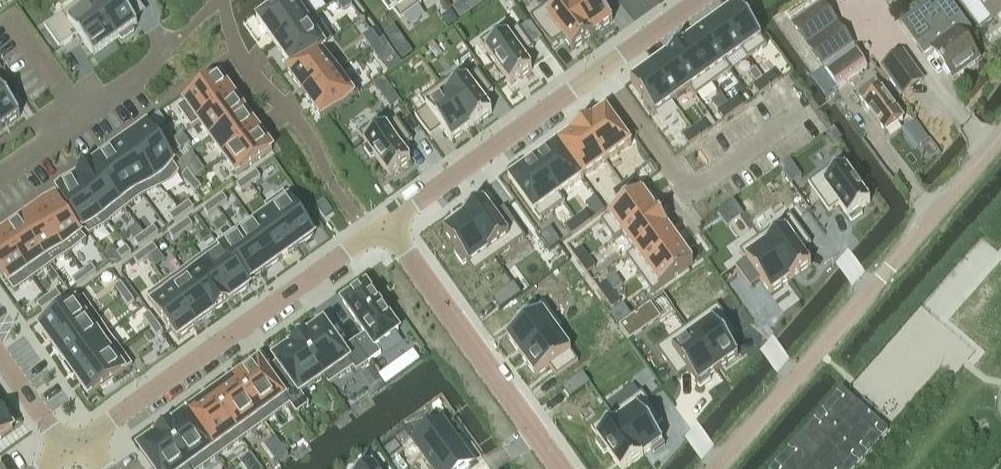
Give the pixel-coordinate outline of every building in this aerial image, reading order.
[(44,27),(59,48),(77,35),(93,57),(115,41),(85,0),(82,0),(44,27)] [(115,41),(119,38),(122,40),(134,31),(132,28),(137,25),(134,21),(122,3),(126,0),(85,0),(115,41)] [(256,19),(258,22),(259,22),(274,43),(274,44),(316,15),(305,0),(285,0),(259,18),(256,19)] [(336,0),(343,10),(351,4),(349,0),(336,0)] [(381,0),(388,10),(392,8),(400,19),(421,4),(419,0),(381,0)] [(530,16),(552,46),(563,38),(572,51),(593,36),(567,0),(552,0),(530,16)] [(593,36),(594,36),(593,35),(613,21),(603,8),(614,0),(613,0),(567,0),(593,36)] [(964,41),(974,34),(949,0),(944,0),(917,19),(928,34),(914,44),(923,57),(931,51),(953,81),(979,62),(964,41)] [(1000,17),(1000,0),(978,0),(994,22),(1000,17)] [(821,4),(793,24),(822,66),(851,46),(821,4)] [(737,6),(718,19),(742,52),(748,60),(767,47),(753,27),(756,25),(749,15),(746,17),(737,6)] [(316,15),(274,44),(275,46),(276,45),(291,67),(292,68),(324,45),(325,46),(326,45),(333,39),(316,15)] [(718,19),(702,31),(726,64),(742,52),(718,19)] [(501,27),(480,42),(511,85),(532,70),(522,57),(534,49),(518,27),(507,35),(501,27)] [(702,31),(684,44),(713,85),(732,72),(726,64),(702,31)] [(372,32),(363,38),(370,47),(379,42),(372,32)] [(379,42),(370,47),(378,57),(386,51),(379,42)] [(684,44),(666,56),(666,57),(689,90),(695,98),(713,85),(684,44)] [(288,69),(286,70),(287,73),(288,73),(303,94),(304,95),(341,69),(325,46),(324,45),(292,68),(291,67),(288,69)] [(822,70),(837,90),(868,67),(853,47),(822,70)] [(882,69),(902,96),(923,81),(903,54),(882,69)] [(666,57),(648,69),(672,103),(689,90),(666,57)] [(341,69),(304,95),(304,97),(305,96),(320,118),(321,120),(324,118),(352,97),(353,98),(355,96),(359,93),(341,69)] [(648,69),(630,82),(631,83),(654,115),(672,103),(648,69)] [(461,70),(441,85),(471,128),(492,114),(482,100),(493,92),(477,70),(466,78),(461,70)] [(773,73),(763,80),(769,88),(779,81),(773,73)] [(220,78),(178,109),(191,128),(199,123),(199,122),(234,97),(220,78)] [(763,80),(753,87),(759,95),(769,88),(763,80)] [(885,134),(904,120),(875,82),(856,95),(885,134)] [(426,107),(415,115),(430,137),(441,129),(451,142),(470,128),(470,129),(471,128),(441,85),(420,99),(426,107)] [(20,116),(0,87),(0,131),(20,116)] [(234,97),(199,122),(199,123),(211,139),(246,114),(234,97)] [(738,98),(728,105),(734,114),(743,107),(738,98)] [(728,105),(718,112),(724,121),(734,114),(728,105)] [(592,120),(581,128),(606,162),(628,146),(629,147),(631,145),(630,143),(629,143),(607,112),(606,109),(603,111),(604,112),(592,120)] [(246,114),(211,139),(224,157),(259,132),(246,114)] [(380,119),(359,134),(367,146),(364,148),(371,158),(374,156),(389,177),(411,162),(401,149),(412,141),(396,119),(385,127),(380,119)] [(914,121),(903,129),(915,145),(922,147),(929,142),(914,121)] [(703,124),(693,131),(699,139),(708,132),(703,124)] [(148,127),(129,140),(160,183),(178,170),(148,127)] [(558,143),(557,144),(583,180),(584,179),(583,178),(606,162),(581,128),(570,135),(571,135),(559,144),(558,143)] [(841,139),(834,129),(826,135),(833,146),(841,139)] [(167,130),(160,134),(167,144),(174,140),(167,130)] [(693,131),(683,138),(689,146),(699,139),(693,131)] [(259,132),(224,157),(237,175),(272,150),(259,132)] [(129,140),(112,152),(142,195),(160,183),(129,140)] [(174,140),(167,144),(174,154),(181,149),(174,140)] [(556,146),(535,161),(559,196),(581,180),(581,181),(583,180),(557,144),(556,145),(556,146)] [(112,152),(94,165),(125,208),(142,195),(112,152)] [(511,177),(508,179),(510,182),(510,181),(533,212),(532,212),(534,215),(539,222),(565,204),(559,196),(535,161),(511,178),(511,177)] [(839,162),(808,184),(829,213),(839,206),(851,223),(862,215),(860,211),(870,204),(839,162)] [(94,165),(76,178),(107,221),(125,208),(94,165)] [(187,168),(181,173),(188,183),(194,178),(187,168)] [(256,172),(246,179),(251,185),(261,178),(256,172)] [(76,178),(58,191),(89,234),(107,221),(76,178)] [(194,178),(188,183),(195,193),(201,188),(194,178)] [(246,179),(236,186),(241,192),(251,185),(246,179)] [(633,179),(623,186),(629,194),(638,187),(633,179)] [(623,186),(613,193),(619,201),(629,194),(623,186)] [(283,193),(265,207),(270,214),(271,214),(296,249),(314,236),(283,193)] [(642,193),(601,222),(615,241),(622,236),(656,212),(655,211),(642,193)] [(223,195),(213,202),(218,209),(227,202),(223,195)] [(56,198),(37,211),(68,254),(86,241),(56,198)] [(213,202),(203,209),(208,216),(218,209),(213,202)] [(484,202),(463,217),(494,260),(525,238),(504,209),(494,216),(484,202)] [(189,203),(179,209),(184,216),(193,209),(189,203)] [(179,209),(169,216),(174,223),(184,216),(179,209)] [(37,211),(20,223),(50,266),(68,254),(37,211)] [(656,212),(622,236),(634,251),(667,229),(668,228),(656,212)] [(585,213),(576,220),(581,228),(591,221),(585,213)] [(270,214),(255,226),(280,261),(296,249),(271,214),(270,214)] [(790,216),(760,237),(790,281),(811,266),(801,252),(811,245),(790,216)] [(463,217),(443,231),(458,251),(454,254),(463,266),(466,263),(474,274),(494,260),(463,217)] [(188,220),(178,227),(183,234),(193,227),(188,220)] [(576,220),(566,227),(572,235),(581,228),(576,220)] [(20,223),(2,236),(33,279),(50,266),(20,223)] [(239,237),(238,238),(263,273),(280,261),(255,226),(239,237)] [(178,227),(169,234),(173,241),(183,234),(178,227)] [(154,228),(144,235),(149,241),(158,234),(154,228)] [(634,251),(626,257),(639,275),(680,247),(668,228),(667,229),(634,251)] [(235,231),(217,244),(217,245),(218,245),(247,285),(247,284),(263,273),(238,238),(239,237),(235,231)] [(144,235),(134,241),(139,248),(149,241),(144,235)] [(0,237),(0,272),(14,292),(33,279),(2,236),(0,237)] [(746,261),(736,268),(750,288),(760,281),(770,295),(790,281),(760,237),(739,252),(746,261)] [(153,245),(143,252),(148,259),(158,252),(153,245)] [(217,245),(200,258),(231,300),(248,288),(250,287),(247,284),(247,285),(218,245),(217,245)] [(126,247),(117,254),(121,261),(131,254),(126,247)] [(680,247),(639,275),(652,294),(693,265),(680,247)] [(581,249),(573,255),(580,264),(588,259),(581,249)] [(143,252),(134,259),(138,266),(148,259),(143,252)] [(200,258),(183,270),(214,313),(231,300),(200,258)] [(588,259),(580,264),(587,274),(595,268),(588,259)] [(91,266),(82,273),(86,279),(96,272),(91,266)] [(183,270),(165,283),(196,326),(214,313),(183,270)] [(82,273),(72,280),(76,286),(86,279),(82,273)] [(121,283),(114,288),(121,298),(128,293),(121,283)] [(165,283),(147,296),(178,339),(196,326),(165,283)] [(606,284),(598,290),(605,300),(613,294),(606,284)] [(347,300),(343,303),(365,334),(354,342),(368,363),(381,354),(376,347),(398,331),(392,323),(393,323),(391,319),(390,320),(375,298),(376,298),(373,294),(372,295),(366,286),(362,289),(359,290),(360,291),(349,298),(347,299),(347,300)] [(514,286),(493,301),(500,311),(521,296),(514,286)] [(56,291),(46,298),(51,304),(61,297),(56,291)] [(128,293),(121,298),(128,307),(135,303),(128,293)] [(613,294),(605,300),(612,309),(620,304),(613,294)] [(46,298),(37,305),(41,311),(51,304),(46,298)] [(83,298),(41,329),(53,346),(96,316),(83,298)] [(521,328),(507,337),(521,358),(557,333),(535,302),(513,318),(521,328)] [(651,305),(619,327),(629,342),(661,319),(651,305)] [(717,306),(687,328),(718,371),(738,356),(728,342),(738,335),(717,306)] [(149,313),(143,318),(150,327),(156,323),(149,313)] [(96,316),(53,346),(65,363),(108,332),(96,316)] [(156,323),(150,327),(157,337),(163,333),(156,323)] [(324,324),(298,342),(323,378),(329,385),(353,368),(356,372),(368,363),(354,342),(342,350),(324,324)] [(687,328),(657,350),(677,379),(687,372),(700,389),(711,381),(708,377),(718,371),(687,328)] [(66,364),(64,365),(70,374),(72,372),(77,380),(120,349),(108,332),(65,363),(66,364)] [(557,333),(521,358),(536,378),(550,368),(557,378),(578,363),(557,333)] [(298,342),(274,359),(293,386),(282,394),(290,405),(297,414),(309,406),(300,394),(323,378),(298,342)] [(120,349),(77,380),(89,397),(132,366),(120,349)] [(247,372),(236,380),(266,423),(290,405),(282,394),(260,363),(250,370),(249,369),(246,371),(247,372)] [(583,375),(562,389),(570,399),(590,385),(583,375)] [(236,380),(211,397),(242,440),(266,423),(236,380)] [(771,468),(852,468),(888,428),(874,415),(871,412),(866,408),(863,406),(842,387),(777,461),(771,468)] [(642,393),(612,414),(643,457),(651,451),(654,454),(665,446),(653,429),(663,422),(642,393)] [(187,412),(186,413),(218,457),(242,440),(211,397),(199,406),(199,405),(195,407),(196,408),(188,414),(187,412)] [(13,430),(0,412),(0,439),(13,430)] [(163,431),(190,468),(202,468),(218,457),(186,413),(185,413),(186,415),(172,425),(172,424),(163,431)] [(591,429),(599,441),(595,444),(604,456),(608,453),(620,468),(627,468),(643,457),(612,414),(591,429)] [(413,442),(432,468),(466,468),(473,464),(442,421),(413,442)] [(139,449),(153,468),(190,468),(163,431),(155,437),(139,449)]
